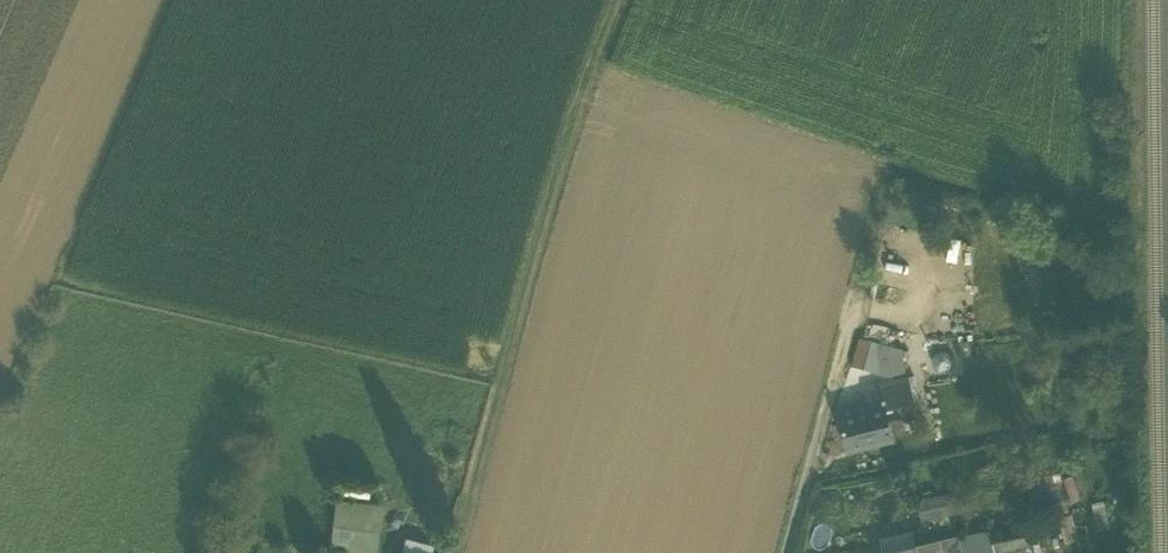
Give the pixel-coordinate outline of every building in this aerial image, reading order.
[(852,365),(865,369),(872,341),(859,338),(852,365)] [(865,369),(880,373),(888,346),(872,341),(865,369)] [(903,349),(888,346),(880,373),(890,375),(905,372),(903,349)] [(915,377),(907,379),(911,394),(918,392),(915,377)] [(838,408),(847,445),(849,450),(893,439),(889,421),(886,408),(913,401),(911,394),(907,379),(866,389),(869,400),(838,408)] [(900,419),(889,421),(893,439),(905,436),(900,419)] [(917,502),(921,520),(954,512),(950,494),(917,502)] [(378,506),(337,501),(331,552),(373,552),(378,506)] [(1058,518),(1065,543),(1079,539),(1071,514),(1058,518)] [(1029,524),(991,532),(995,552),(1033,544),(1029,524)] [(916,545),(913,530),(879,537),(883,552),(898,552),(917,549),(916,545)] [(995,552),(991,532),(990,530),(958,536),(962,552),(986,552),(995,552)] [(958,536),(916,545),(917,549),(918,552),(962,552),(958,536)]
